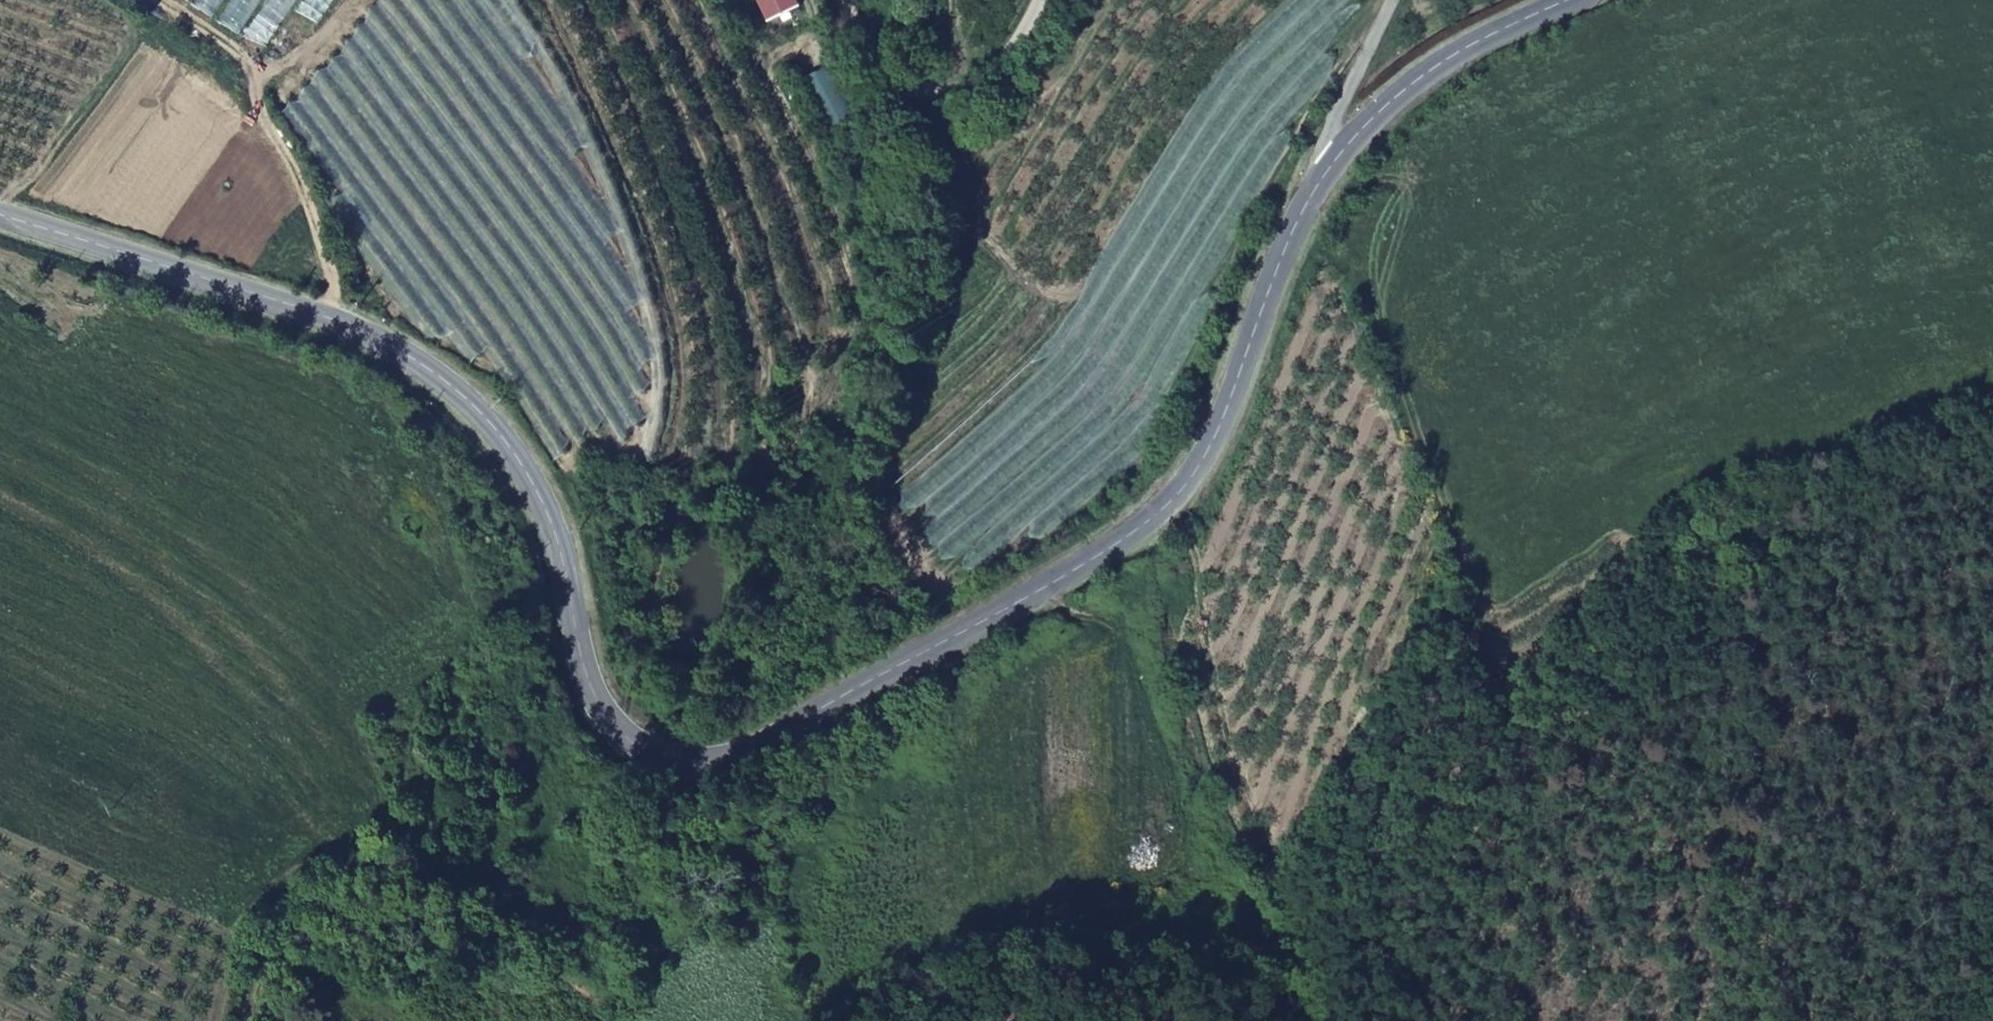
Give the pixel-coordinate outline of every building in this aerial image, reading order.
[(776,27),(806,9),(801,0),(760,0),(776,27)]
